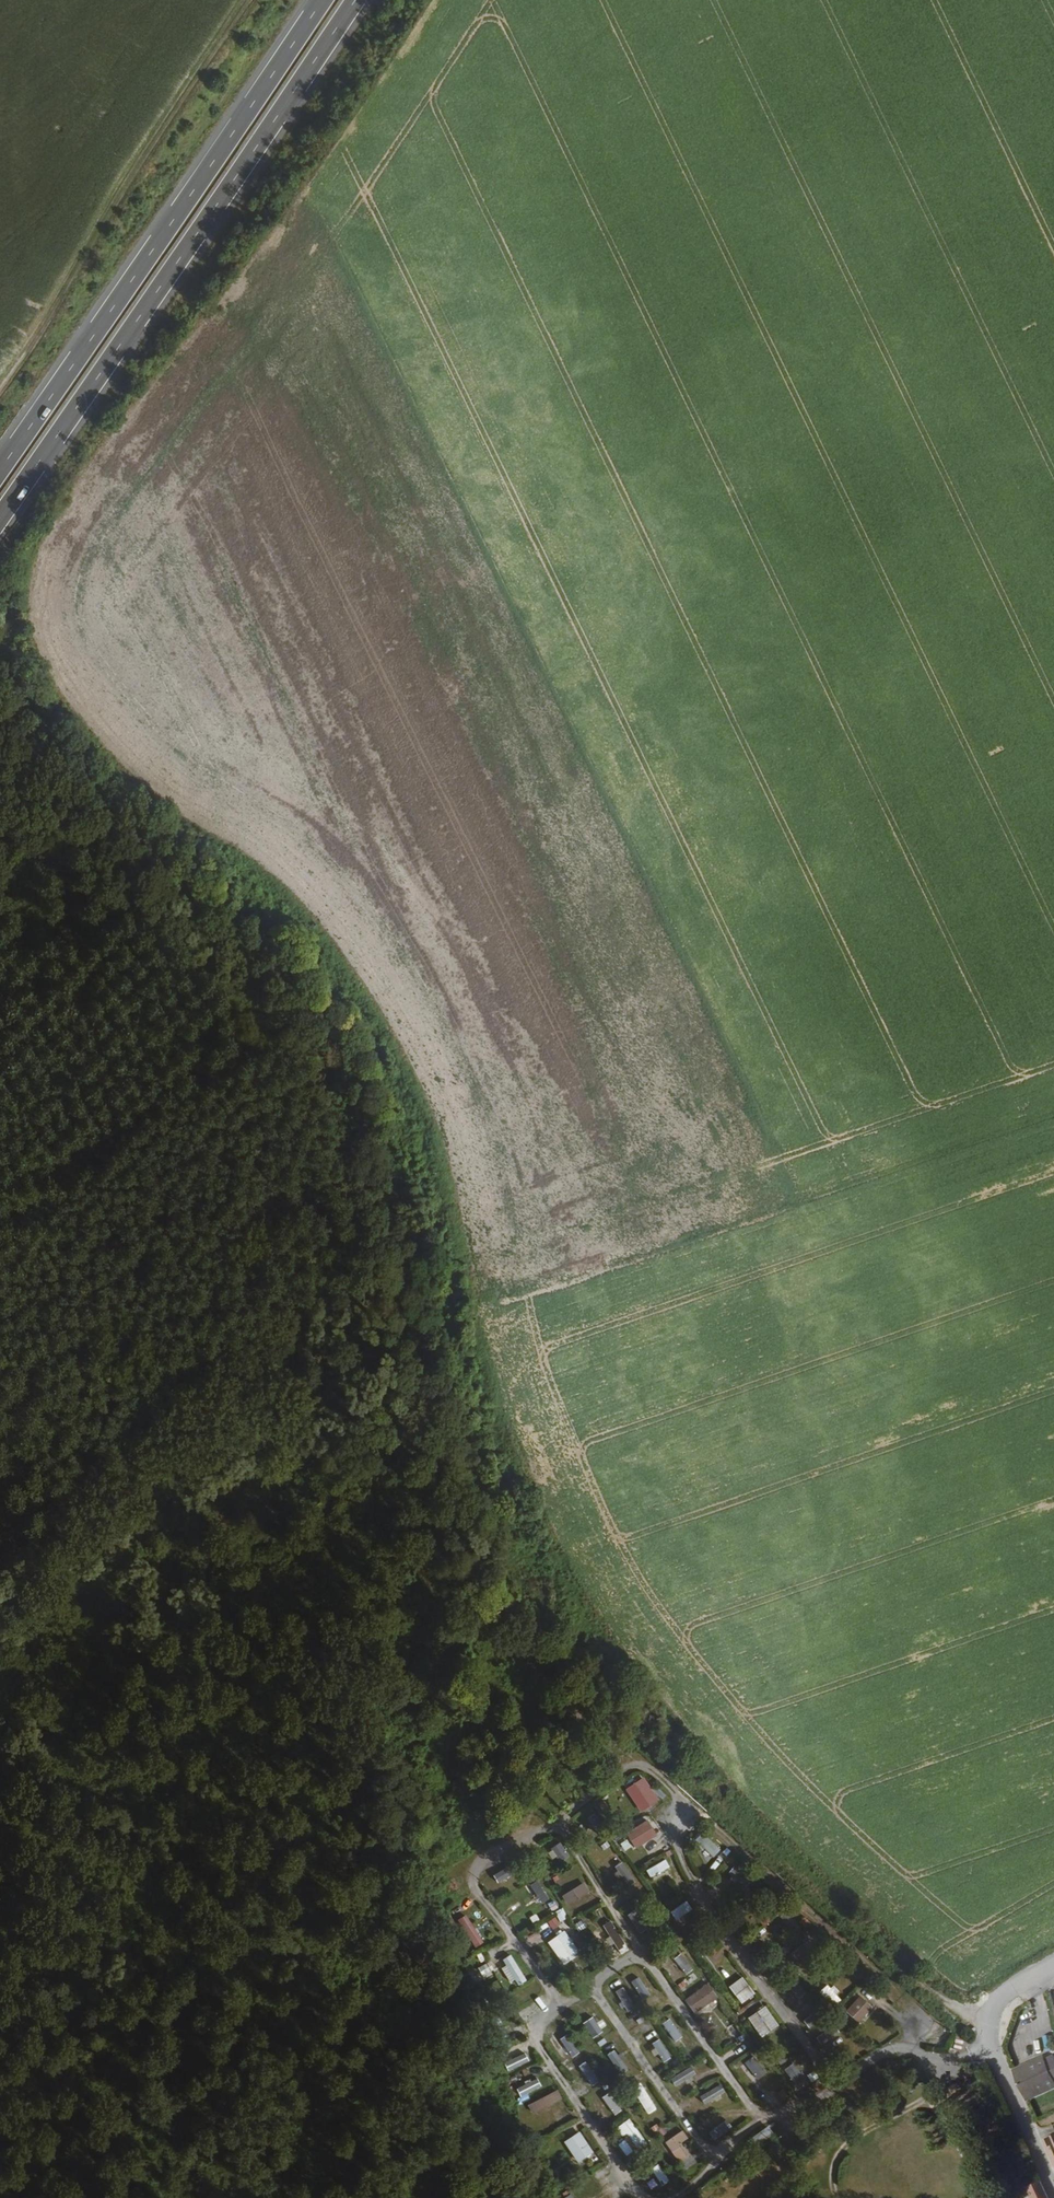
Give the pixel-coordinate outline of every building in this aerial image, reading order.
[(92,841),(81,831),(74,838),(84,848),(92,841)] [(641,1812),(659,1801),(645,1776),(626,1786),(641,1812)] [(648,1818),(626,1832),(636,1847),(658,1833),(648,1818)] [(713,1856),(721,1848),(706,1832),(698,1840),(713,1856)] [(551,1848),(561,1861),(571,1854),(561,1841),(551,1848)] [(645,1869),(650,1877),(670,1866),(666,1858),(645,1869)] [(624,1860),(616,1865),(626,1885),(635,1881),(624,1860)] [(514,1864),(493,1872),(496,1881),(517,1873),(514,1864)] [(728,1873),(746,1887),(753,1877),(736,1864),(728,1873)] [(530,1884),(542,1903),(550,1899),(539,1879),(530,1884)] [(568,1903),(591,1893),(586,1882),(563,1892),(568,1903)] [(688,1899),(670,1911),(676,1919),(693,1908),(688,1899)] [(560,1921),(568,1917),(563,1907),(555,1910),(560,1921)] [(636,1909),(628,1914),(640,1932),(648,1927),(636,1909)] [(789,1910),(779,1916),(789,1933),(799,1927),(789,1910)] [(462,1918),(472,1946),(482,1943),(472,1915),(462,1918)] [(555,1916),(547,1921),(552,1929),(560,1924),(555,1916)] [(585,1918),(574,1923),(578,1931),(589,1925),(585,1918)] [(612,1919),(603,1925),(620,1954),(629,1949),(612,1919)] [(564,1964),(581,1952),(565,1929),(548,1941),(564,1964)] [(812,1938),(790,1952),(800,1967),(822,1953),(812,1938)] [(674,1958),(685,1974),(693,1969),(682,1952),(674,1958)] [(499,1961),(515,1986),(527,1978),(511,1953),(499,1961)] [(491,1961),(478,1966),(482,1975),(494,1970),(491,1961)] [(676,1982),(684,1978),(679,1968),(671,1972),(676,1982)] [(729,1986),(742,2004),(757,1993),(743,1975),(729,1986)] [(639,1976),(631,1981),(643,2000),(651,1994),(639,1976)] [(788,1984),(798,1997),(806,1991),(795,1978),(788,1984)] [(695,2013),(718,1995),(708,1981),(684,1999),(695,2013)] [(827,1983),(819,1991),(834,2006),(842,1998),(827,1983)] [(624,1986),(615,1991),(628,2012),(636,2007),(624,1986)] [(860,1994),(845,2011),(858,2022),(873,2005),(860,1994)] [(748,2016),(761,2037),(779,2026),(767,2005),(748,2016)] [(819,2010),(803,2018),(807,2027),(824,2019),(819,2010)] [(594,2015),(583,2022),(593,2036),(603,2029),(594,2015)] [(674,2041),(683,2035),(671,2017),(662,2022),(674,2041)] [(835,2024),(816,2036),(822,2045),(841,2033),(835,2024)] [(572,2057),(580,2051),(567,2033),(559,2039),(572,2057)] [(662,2061),(671,2057),(661,2038),(652,2042),(662,2061)] [(615,2048),(607,2054),(621,2073),(629,2068),(615,2048)] [(508,2069),(530,2061),(527,2052),(504,2060),(508,2069)] [(758,2079),(767,2071),(753,2054),(744,2062),(758,2079)] [(1044,2054),(1018,2066),(1020,2071),(1047,2059),(1044,2054)] [(1020,2071),(1028,2093),(1053,2081),(1053,2056),(1047,2059),(1020,2071)] [(588,2060),(579,2065),(591,2085),(600,2080),(588,2060)] [(797,2086),(807,2078),(793,2061),(783,2069),(797,2086)] [(675,2085),(697,2074),(693,2066),(670,2077),(675,2085)] [(1020,2071),(1017,2072),(1026,2094),(1028,2093),(1020,2071)] [(517,2086),(521,2095),(542,2086),(538,2077),(517,2086)] [(639,2078),(630,2084),(648,2113),(657,2108),(639,2078)] [(1030,2097),(1053,2086),(1053,2081),(1028,2093),(1030,2097)] [(700,2094),(704,2103),(726,2092),(722,2084),(700,2094)] [(557,2088),(528,2105),(534,2114),(563,2097),(557,2088)] [(610,2091),(602,2097),(614,2114),(623,2109),(610,2091)] [(632,2117),(618,2126),(623,2135),(628,2132),(640,2152),(649,2146),(632,2117)] [(709,2132),(715,2140),(733,2126),(727,2118),(709,2132)] [(768,2128),(753,2139),(756,2146),(772,2134),(768,2128)] [(565,2140),(577,2162),(594,2153),(581,2130),(565,2140)] [(687,2155),(680,2144),(689,2139),(683,2130),(665,2141),(678,2161),(687,2155)] [(1044,2135),(1053,2162),(1053,2132),(1044,2135)] [(660,2164),(652,2169),(662,2185),(670,2180),(660,2164)] [(1038,2175),(1024,2182),(1031,2197),(1036,2197),(1047,2193),(1038,2175)]
